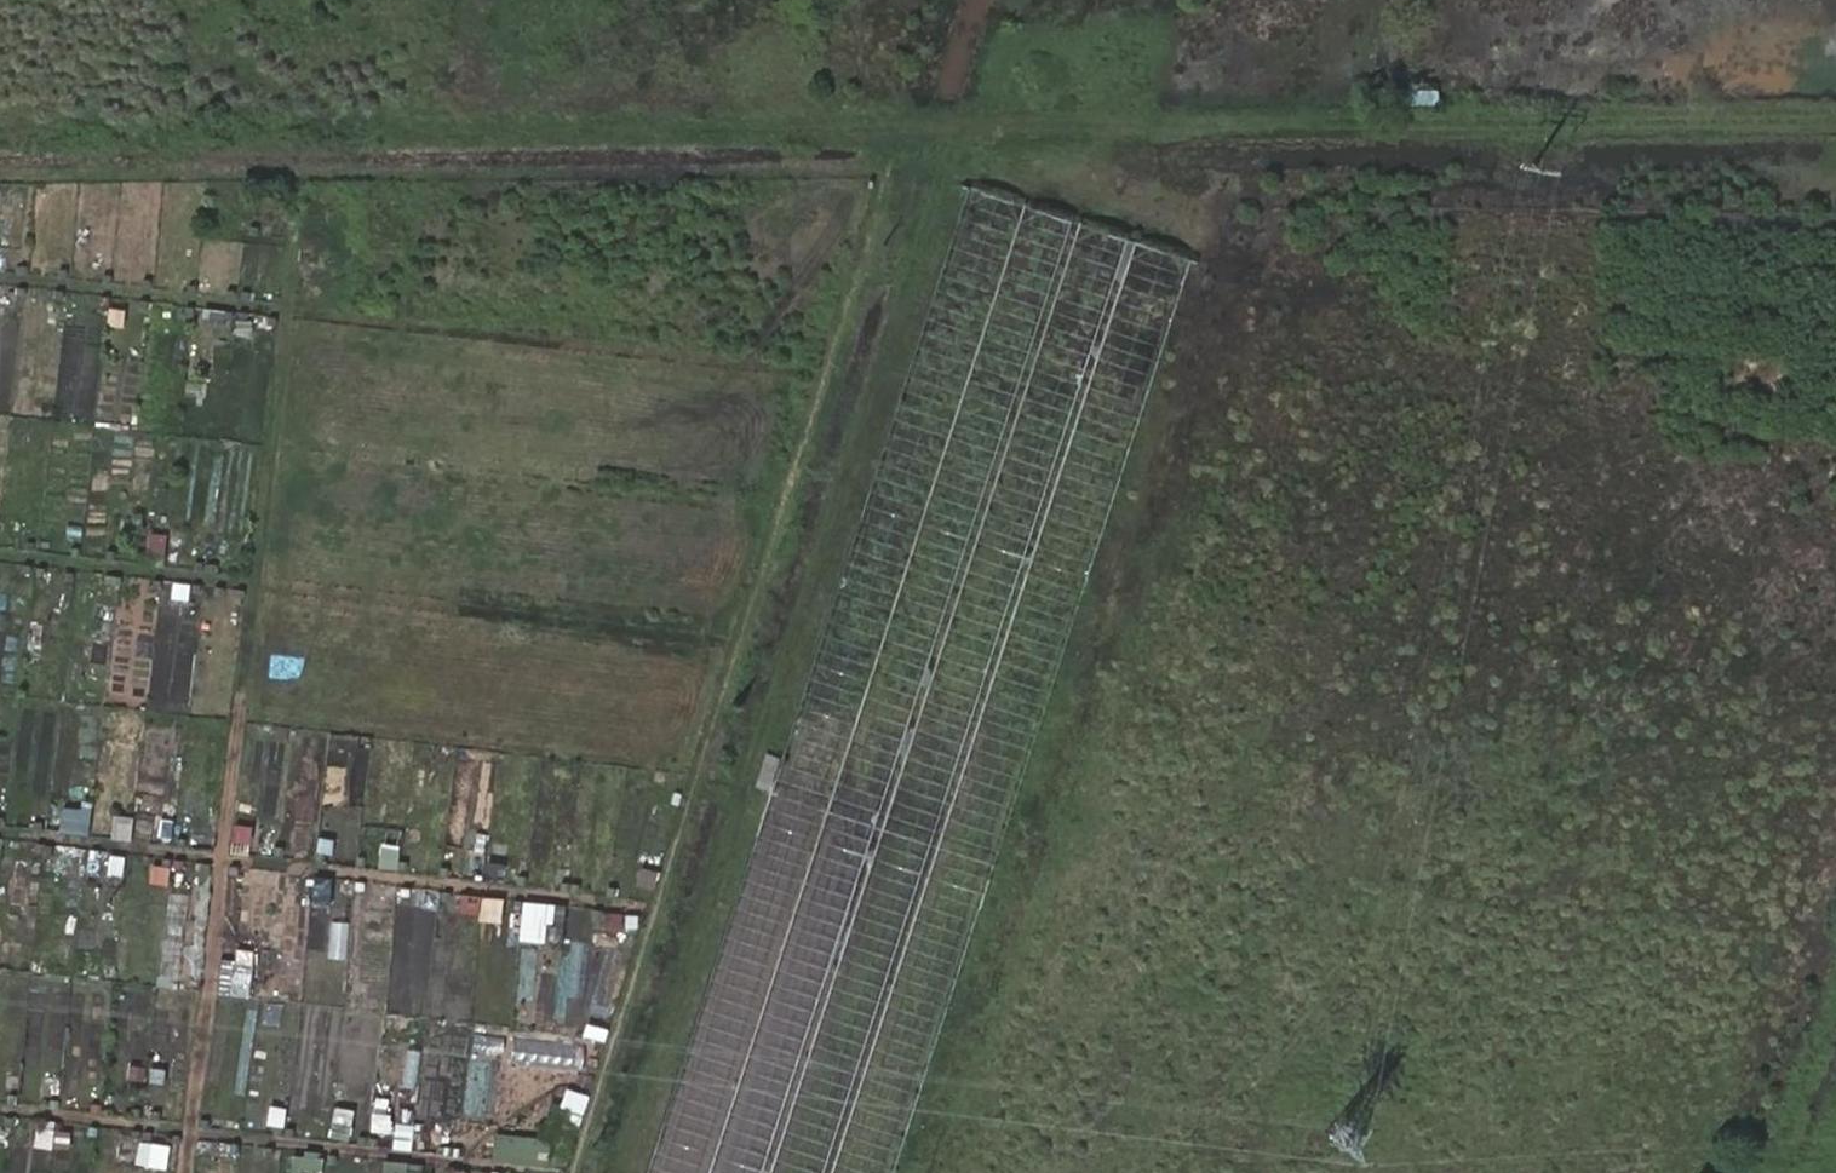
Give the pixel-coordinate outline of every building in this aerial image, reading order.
[(640,1172),(894,1172),(1200,260),(972,184),(640,1172)] [(145,529),(137,557),(158,563),(166,536),(145,529)] [(101,557),(103,532),(80,530),(78,556),(101,557)] [(57,834),(87,835),(87,809),(58,809),(57,834)] [(110,816),(109,840),(129,840),(129,816),(110,816)] [(62,853),(58,890),(77,893),(81,855),(62,853)] [(50,1148),(52,1124),(28,1123),(26,1146),(50,1148)]
